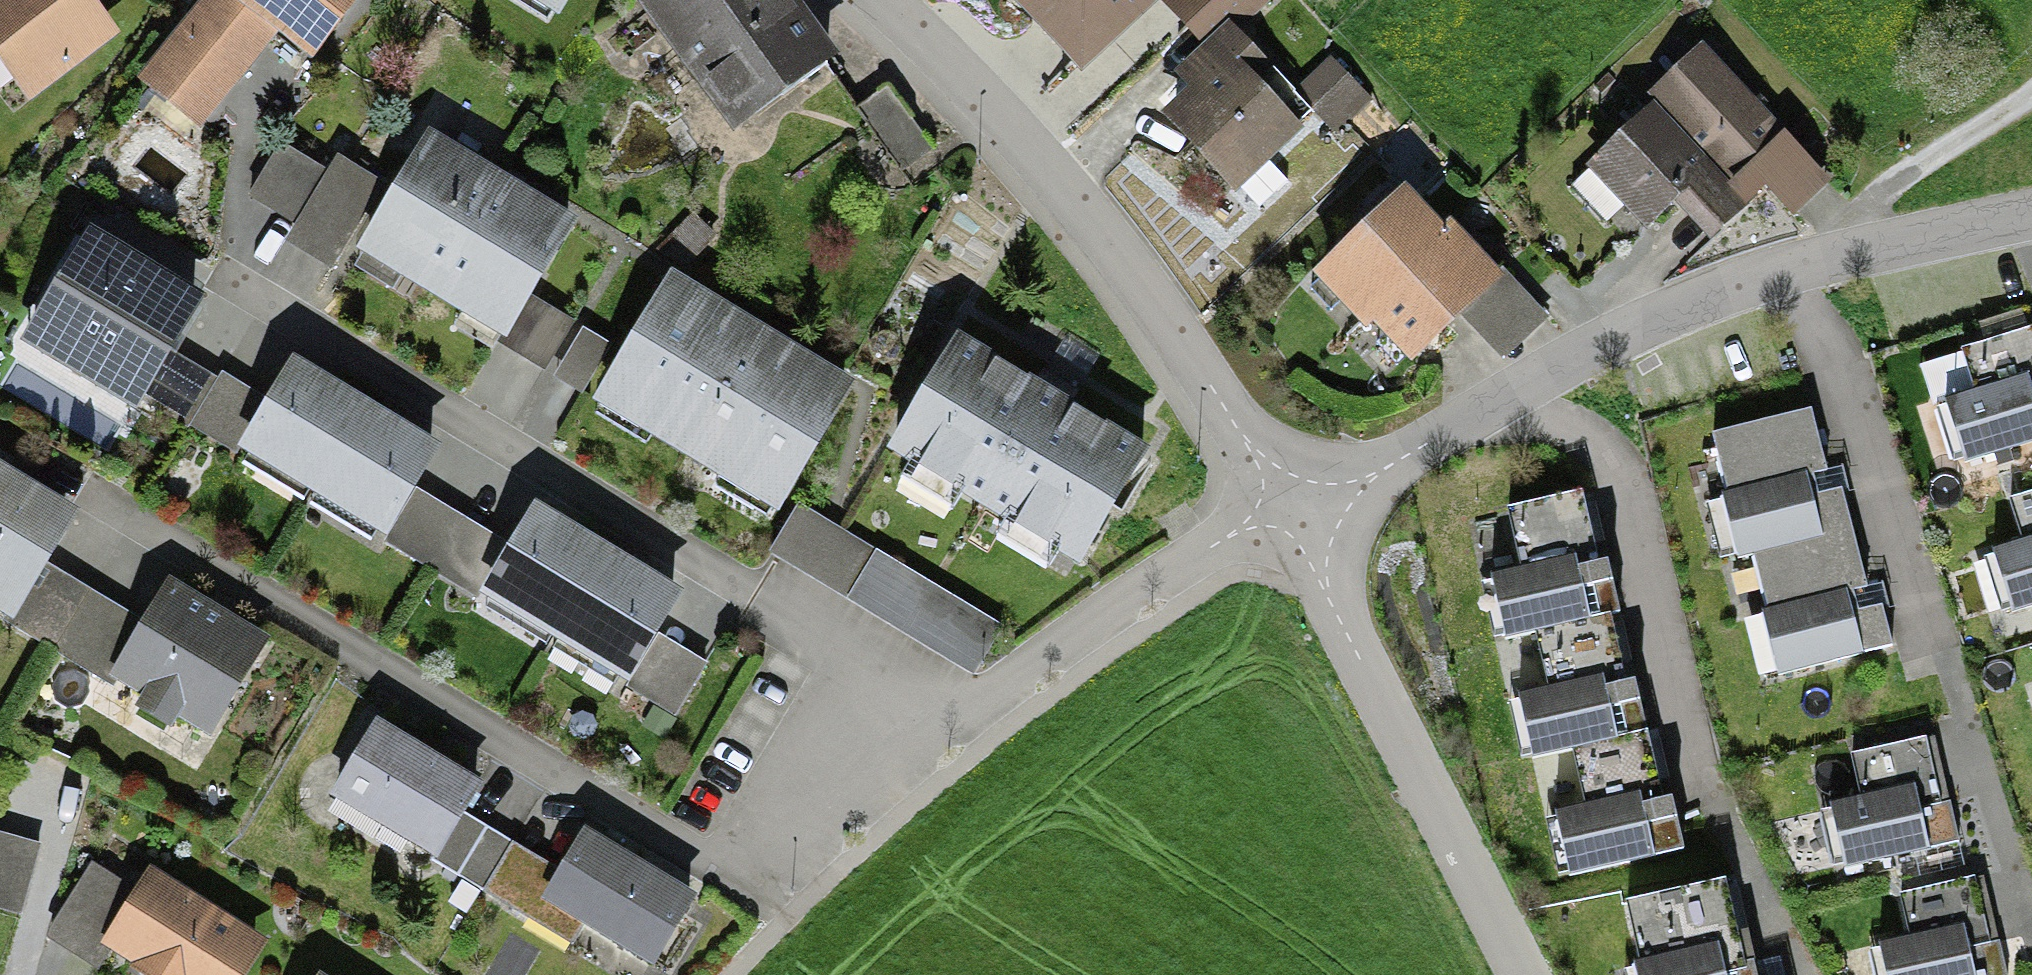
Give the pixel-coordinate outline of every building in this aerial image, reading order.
[(29,85),(100,37),(74,0),(0,0),(0,44),(29,85)] [(136,83),(203,137),(278,42),(311,60),(362,0),(232,0),(228,5),(220,0),(204,0),(136,83)] [(557,25),(572,0),(516,0),(557,25)] [(788,0),(635,0),(728,132),(830,61),(788,0)] [(1071,64),(1137,0),(1009,0),(1071,64)] [(1239,22),(1257,6),(1251,0),(1176,0),(1174,2),(1211,46),(1239,22)] [(1239,22),(1211,46),(1173,78),(1185,91),(1157,115),(1231,200),(1310,131),(1267,82),(1280,70),(1239,22)] [(1714,162),(1752,201),(1766,188),(1773,195),(1809,161),(1703,51),(1653,98),(1714,162)] [(889,87),(857,110),(902,172),(934,150),(889,87)] [(1752,201),(1714,162),(1705,171),(1644,108),(1578,172),(1641,237),(1671,209),(1706,245),(1752,201)] [(429,299),(501,177),(423,130),(350,253),(429,299)] [(323,173),(281,148),(249,200),(296,228),(286,246),(332,274),(384,188),(332,158),(323,173)] [(501,177),(429,299),(502,343),(575,220),(501,177)] [(1476,264),(1431,220),(1404,193),(1325,274),(1415,362),(1494,282),(1476,264)] [(203,299),(82,227),(22,328),(182,424),(213,373),(173,349),(203,299)] [(853,386),(667,276),(591,404),(777,514),(853,386)] [(545,309),(520,357),(544,369),(569,322),(545,309)] [(1964,353),(1975,386),(1939,398),(1961,463),(2031,440),(2031,329),(1964,353)] [(609,351),(583,335),(554,383),(581,399),(609,351)] [(1149,450),(956,337),(887,452),(1081,566),(1149,450)] [(310,500),(365,408),(290,363),(265,404),(235,455),(310,500)] [(265,404),(213,373),(182,424),(235,455),(265,404)] [(365,408),(310,500),(382,543),(438,451),(365,408)] [(1812,410),(1711,436),(1743,558),(1758,552),(1843,532),(1812,410)] [(0,463),(0,596),(21,608),(79,512),(0,463)] [(2011,500),(2026,543),(1995,554),(2016,616),(2031,611),(2031,492),(2011,500)] [(1628,685),(1625,674),(1596,557),(1580,495),(1507,514),(1521,570),(1490,578),(1505,639),(1534,632),(1548,690),(1518,697),(1533,758),(1572,748),(1586,803),(1556,811),(1573,878),(1684,850),(1672,800),(1664,801),(1663,795),(1635,684),(1628,685)] [(426,575),(458,521),(416,496),(384,551),(426,575)] [(553,641),(606,551),(531,508),(479,598),(553,641)] [(845,609),(875,556),(796,511),(766,564),(845,609)] [(458,521),(426,575),(467,600),(499,545),(458,521)] [(1843,532),(1758,552),(1787,674),(1890,649),(1861,528),(1843,532)] [(606,551),(553,641),(627,684),(680,594),(606,551)] [(875,556),(845,609),(974,682),(1004,629),(875,556)] [(261,646),(158,589),(105,684),(208,741),(261,646)] [(708,674),(659,644),(626,697),(675,727),(708,674)] [(484,790),(377,726),(331,801),(438,866),(468,817),(484,790)] [(1930,739),(1850,757),(1859,799),(1827,806),(1840,864),(1952,839),(1930,739)] [(513,845),(468,817),(438,866),(483,894),(513,845)] [(695,899),(581,833),(540,904),(654,969),(695,899)] [(0,841),(0,915),(20,919),(36,849),(0,841)] [(147,868),(128,897),(95,948),(104,953),(137,974),(248,974),(268,945),(147,868)] [(95,948),(128,897),(93,875),(51,942),(94,969),(104,953),(95,948)] [(1978,879),(1900,896),(1910,941),(1879,948),(1885,974),(1998,974),(1978,879)] [(1624,905),(1642,974),(1761,974),(1757,960),(1745,963),(1742,952),(1724,880),(1624,905)]
